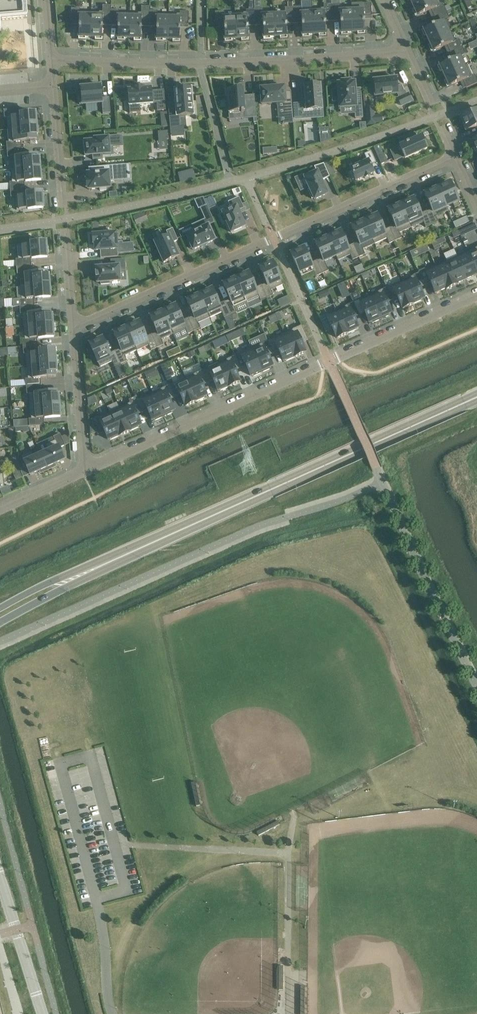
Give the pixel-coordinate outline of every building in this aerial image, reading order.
[(1,33),(0,20),(27,18),(26,0),(0,0),(0,33),(1,33)] [(438,0),(424,0),(413,5),(415,9),(412,10),(415,17),(431,10),(434,17),(446,11),(451,9),(449,5),(444,7),(443,4),(441,5),(438,0)] [(372,16),(371,3),(362,3),(363,10),(352,11),(352,7),(351,7),(353,32),(357,32),(358,35),(365,34),(364,17),(372,16)] [(95,40),(102,40),(103,23),(110,23),(111,5),(103,5),(102,12),(91,12),(90,37),(95,37),(95,40)] [(125,38),(129,38),(130,13),(119,12),(119,10),(111,10),(111,6),(111,5),(110,23),(118,23),(117,41),(124,41),(125,38)] [(325,19),(332,18),(332,5),(324,6),(324,8),(313,9),(314,34),(319,34),(319,37),(326,37),(325,19)] [(340,18),(341,36),(348,35),(348,32),(353,32),(351,7),(340,7),(340,5),(332,5),(332,18),(340,18)] [(149,24),(150,7),(141,6),(141,13),(130,13),(129,38),(134,38),(134,41),(141,41),(142,24),(149,24)] [(163,39),(168,39),(169,18),(169,14),(158,14),(158,11),(150,11),(150,7),(149,24),(156,24),(156,42),(163,42),(163,39)] [(285,10),(274,11),(275,36),(280,36),(280,39),(287,39),(286,21),(294,21),(293,7),(285,8),(285,10)] [(309,35),(314,34),(313,9),(301,9),(301,7),(293,7),(294,21),(301,20),(302,38),(309,37),(309,35)] [(86,37),(90,37),(91,12),(80,11),(80,9),(71,8),(71,22),(79,22),(78,40),(86,40),(86,37)] [(246,13),(235,13),(237,39),(241,38),(241,41),(249,41),(248,23),(255,23),(254,9),(246,10),(246,13)] [(275,36),(274,11),(263,12),(262,9),(254,9),(255,23),(263,22),(264,40),(271,40),(271,37),(275,36)] [(188,28),(189,12),(180,11),(180,18),(169,18),(168,39),(173,39),(172,44),(181,44),(181,35),(180,35),(180,32),(180,30),(180,28),(188,28)] [(232,39),(237,39),(235,13),(235,17),(224,18),(224,11),(215,12),(216,25),(224,25),(225,42),(232,42),(232,39)] [(421,31),(424,37),(427,36),(429,40),(448,31),(452,30),(447,20),(450,19),(446,11),(434,17),(437,23),(421,31)] [(447,45),(450,52),(462,46),(459,39),(453,42),(448,31),(429,40),(431,45),(428,46),(431,52),(447,45)] [(468,44),(470,50),(476,47),(476,40),(468,44)] [(443,71),(445,76),(468,65),(464,66),(460,57),(466,54),(462,46),(450,52),(453,59),(437,66),(440,73),(443,71)] [(468,65),(445,76),(446,80),(444,81),(447,88),(463,80),(466,88),(476,83),(476,79),(475,74),(472,75),(468,65)] [(381,80),(374,80),(375,96),(398,94),(399,98),(406,94),(402,85),(401,85),(401,86),(397,86),(397,78),(387,79),(381,79),(381,80)] [(333,101),(339,101),(340,107),(354,106),(355,113),(355,118),(363,118),(361,88),(355,89),(354,82),(350,83),(350,81),(342,82),(342,83),(338,84),(339,90),(332,91),(333,101)] [(98,86),(80,87),(81,97),(79,97),(80,104),(82,104),(82,105),(102,103),(103,114),(110,113),(109,98),(102,98),(101,89),(101,85),(98,86)] [(306,103),(294,104),(295,118),(303,117),(314,116),(313,109),(322,109),(320,85),(304,86),(304,88),(302,88),(303,96),(305,96),(306,103)] [(262,104),(277,103),(284,103),(285,116),(290,115),(290,123),(293,123),(291,91),(285,91),(284,86),(275,87),(269,87),(269,88),(260,88),(262,104)] [(125,92),(126,100),(129,100),(130,113),(141,112),(140,105),(157,103),(157,111),(161,110),(161,109),(165,109),(165,110),(166,110),(164,90),(152,91),(152,88),(146,88),(146,87),(145,87),(141,87),(134,88),(134,89),(128,90),(128,92),(125,92)] [(179,117),(193,116),(191,88),(175,89),(175,97),(168,98),(171,135),(184,134),(184,126),(180,126),(179,117)] [(244,113),(244,119),(253,118),(254,123),(257,122),(255,91),(252,91),(253,95),(248,96),(248,97),(243,97),(243,89),(227,90),(229,113),(231,113),(240,112),(240,114),(244,113)] [(421,109),(419,104),(412,107),(408,108),(410,113),(421,109)] [(7,117),(8,130),(37,127),(36,114),(20,115),(20,116),(19,116),(19,109),(4,110),(4,117),(7,117)] [(370,109),(366,109),(367,125),(375,124),(375,123),(382,122),(382,115),(374,115),(374,109),(370,109)] [(460,120),(463,128),(465,128),(466,131),(476,126),(476,110),(460,118),(461,120),(460,120)] [(22,148),(21,142),(37,140),(37,135),(37,127),(8,130),(9,142),(6,142),(7,150),(22,149),(22,148)] [(320,132),(319,132),(319,135),(320,135),(320,143),(331,140),(330,127),(319,128),(320,132)] [(168,131),(158,132),(159,140),(167,139),(169,139),(168,131)] [(417,139),(414,133),(416,133),(416,132),(396,139),(396,140),(399,139),(402,146),(400,147),(402,151),(392,155),(394,160),(393,161),(394,161),(404,157),(405,159),(415,155),(427,149),(422,137),(417,139)] [(88,155),(92,155),(93,160),(103,159),(103,154),(110,154),(109,146),(111,146),(111,145),(121,145),(120,136),(120,135),(108,136),(108,138),(105,138),(105,136),(105,135),(91,136),(91,141),(85,142),(85,150),(85,156),(88,156),(88,155)] [(22,149),(7,150),(7,157),(12,157),(13,169),(11,169),(11,170),(40,167),(39,159),(38,154),(22,156),(22,149)] [(376,162),(371,152),(365,154),(367,159),(357,163),(358,165),(350,169),(351,171),(349,172),(353,180),(355,179),(356,181),(364,177),(365,178),(370,176),(369,175),(374,173),(370,165),(376,162)] [(385,156),(378,159),(381,164),(387,161),(385,156)] [(88,180),(86,180),(87,188),(88,188),(89,189),(100,189),(100,191),(106,190),(106,188),(110,188),(110,182),(109,181),(113,181),(127,180),(126,173),(126,164),(89,167),(89,173),(87,173),(88,180)] [(327,194),(321,180),(329,177),(324,164),(314,167),(317,172),(304,177),(309,189),(308,190),(312,199),(314,198),(314,199),(327,194)] [(9,182),(10,190),(26,188),(25,188),(24,181),(26,181),(26,182),(41,181),(40,167),(11,170),(12,182),(9,182)] [(186,172),(178,174),(180,182),(188,180),(186,172)] [(460,205),(450,182),(447,183),(446,182),(438,185),(439,187),(437,188),(448,211),(446,206),(453,204),(455,208),(460,206),(460,205)] [(448,211),(437,188),(436,188),(435,187),(427,190),(428,192),(425,193),(431,209),(426,211),(432,224),(438,222),(436,216),(448,211)] [(42,209),(42,210),(43,210),(43,209),(42,193),(27,194),(27,195),(26,195),(25,189),(26,189),(26,188),(10,190),(11,197),(16,197),(17,210),(28,209),(28,210),(42,209)] [(226,221),(231,232),(245,226),(238,211),(244,208),(239,197),(228,202),(231,208),(222,212),(223,214),(220,215),(223,222),(226,221)] [(401,204),(411,227),(423,222),(426,227),(432,224),(426,211),(420,214),(413,198),(410,200),(410,198),(402,202),(402,203),(401,204)] [(411,227),(401,204),(399,205),(398,203),(390,207),(391,208),(388,210),(395,225),(389,228),(395,241),(401,238),(399,233),(411,227)] [(207,205),(200,208),(205,219),(192,225),(195,231),(186,235),(187,236),(188,240),(187,241),(190,248),(192,248),(193,250),(201,246),(207,244),(207,243),(215,240),(208,225),(207,222),(213,220),(207,205)] [(133,216),(137,224),(149,219),(145,211),(133,216)] [(373,239),(375,244),(387,238),(389,244),(395,241),(389,228),(384,230),(377,215),(374,216),(373,214),(365,218),(366,220),(364,220),(373,239)] [(453,223),(455,228),(463,224),(461,219),(453,223)] [(361,245),(373,239),(364,220),(362,221),(361,220),(353,223),(354,225),(351,226),(358,242),(353,244),(359,257),(365,254),(361,245)] [(178,240),(173,228),(166,231),(168,236),(155,242),(164,263),(178,256),(172,243),(178,240)] [(464,228),(458,231),(459,232),(461,237),(467,234),(464,228)] [(359,257),(353,244),(348,246),(341,231),(337,232),(337,231),(329,234),(329,236),(328,237),(338,260),(350,255),(353,260),(359,257)] [(101,258),(118,257),(117,249),(116,233),(92,235),(93,244),(95,244),(95,251),(100,250),(101,258)] [(316,260),(322,273),(328,271),(324,261),(336,256),(338,260),(328,237),(326,237),(325,236),(317,239),(318,241),(315,242),(322,258),(316,260)] [(18,259),(16,259),(16,267),(32,265),(31,265),(31,259),(32,258),(32,259),(47,258),(46,243),(45,243),(45,242),(45,243),(31,244),(31,245),(17,246),(18,259)] [(304,247),(301,249),(300,247),(292,251),(293,252),(291,253),(301,277),(314,271),(316,276),(322,273),(316,260),(311,263),(304,247)] [(467,251),(476,273),(476,247),(467,251)] [(416,251),(410,254),(413,260),(419,257),(417,252),(416,251)] [(457,256),(467,279),(476,274),(476,273),(467,251),(457,256)] [(457,256),(447,261),(457,283),(467,279),(457,256)] [(97,282),(101,282),(101,284),(110,284),(110,281),(120,281),(119,271),(125,270),(124,259),(110,260),(111,266),(96,268),(96,272),(95,272),(96,274),(97,274),(97,282)] [(271,290),(283,285),(273,261),(271,262),(270,261),(262,264),(262,266),(259,267),(266,283),(261,285),(267,298),(273,296),(271,290)] [(447,261),(436,266),(446,288),(446,289),(457,285),(456,283),(457,283),(447,261)] [(32,265),(16,267),(17,274),(20,274),(21,286),(49,284),(50,284),(49,276),(48,276),(48,271),(32,273),(31,266),(32,266),(32,265)] [(356,274),(364,271),(361,265),(353,269),(356,274)] [(428,278),(422,280),(424,285),(430,282),(435,293),(446,288),(436,266),(425,271),(428,278)] [(267,298),(261,285),(255,288),(248,272),(245,274),(245,272),(236,276),(237,277),(236,278),(246,301),(258,296),(261,301),(267,298)] [(413,276),(402,281),(412,305),(421,300),(421,299),(424,298),(419,287),(424,285),(422,280),(419,273),(413,276)] [(246,301),(236,278),(234,279),(233,277),(225,281),(226,282),(223,284),(230,299),(224,302),(230,315),(236,312),(234,307),(246,301)] [(402,281),(386,288),(392,299),(397,297),(402,308),(403,308),(403,309),(412,305),(402,281)] [(350,297),(343,283),(337,287),(343,300),(350,297)] [(19,299),(13,300),(14,307),(20,307),(35,305),(34,305),(34,298),(35,298),(35,299),(51,298),(50,284),(49,284),(21,286),(22,299),(19,299)] [(199,294),(210,318),(222,312),(224,318),(224,317),(230,315),(224,302),(219,304),(212,289),(209,290),(208,288),(200,292),(201,294),(199,294)] [(386,288),(370,295),(381,319),(389,316),(388,314),(391,313),(386,302),(392,299),(386,288)] [(188,318),(194,331),(200,328),(198,323),(210,318),(199,294),(198,295),(197,293),(189,297),(189,299),(186,300),(193,315),(188,318)] [(361,299),(353,302),(357,310),(359,314),(364,312),(369,323),(372,321),(373,323),(381,319),(370,295),(361,299)] [(348,305),(337,310),(347,332),(358,328),(353,317),(359,314),(357,310),(353,302),(348,305)] [(35,305),(20,307),(20,314),(23,314),(24,326),(52,324),(53,324),(52,316),(51,316),(51,311),(35,312),(34,306),(35,306),(35,305)] [(163,311),(173,334),(185,329),(188,334),(194,331),(188,318),(182,320),(175,305),(172,306),(172,305),(164,308),(164,310),(163,311)] [(151,334),(157,347),(163,345),(161,340),(173,334),(163,311),(161,311),(160,310),(152,314),(153,315),(150,316),(157,332),(151,334)] [(337,310),(320,318),(325,330),(332,327),(336,337),(337,337),(338,338),(347,334),(347,333),(347,332),(337,310)] [(230,331),(236,328),(233,321),(230,315),(224,317),(226,321),(230,331)] [(126,327),(137,350),(149,345),(151,350),(157,347),(151,334),(146,337),(139,321),(136,323),(135,321),(127,325),(128,326),(126,327)] [(25,339),(22,339),(23,346),(38,345),(37,338),(38,338),(38,339),(54,338),(53,324),(52,324),(24,326),(25,339)] [(115,351),(121,364),(127,361),(125,356),(137,350),(126,327),(125,328),(124,326),(116,330),(116,331),(114,333),(121,348),(115,351)] [(301,326),(285,333),(296,357),(305,353),(304,352),(305,351),(300,341),(307,338),(301,326)] [(243,328),(212,341),(215,348),(237,339),(239,346),(249,342),(243,328)] [(285,333),(268,341),(273,353),(279,350),(283,361),(286,360),(286,361),(296,357),(285,333)] [(109,353),(102,338),(99,339),(99,338),(91,341),(91,343),(89,344),(92,349),(90,350),(94,358),(95,357),(100,367),(112,361),(115,367),(121,364),(115,351),(109,353)] [(268,341),(251,348),(262,373),(270,369),(269,367),(272,366),(267,355),(273,353),(268,341)] [(38,345),(23,346),(23,354),(26,354),(27,366),(55,364),(56,364),(55,350),(39,351),(39,352),(38,352),(38,346),(39,345),(38,345)] [(166,353),(169,358),(181,353),(179,347),(166,353)] [(0,349),(0,357),(8,357),(7,348),(0,349)] [(244,360),(238,363),(240,367),(246,365),(251,376),(253,375),(254,376),(262,373),(251,348),(240,353),(244,360)] [(235,356),(219,363),(230,386),(239,382),(239,381),(234,370),(240,367),(238,363),(235,356)] [(199,362),(184,370),(187,377),(202,369),(199,362)] [(169,385),(173,383),(170,376),(173,375),(170,368),(168,369),(165,363),(160,366),(169,385)] [(219,363),(202,370),(207,382),(213,380),(218,390),(220,389),(221,391),(230,386),(219,363)] [(28,379),(25,379),(26,386),(42,385),(41,385),(40,378),(56,377),(56,372),(57,372),(56,364),(55,364),(27,366),(28,379)] [(121,364),(115,367),(121,380),(127,377),(121,364)] [(196,373),(185,378),(195,402),(205,398),(204,397),(206,396),(202,385),(207,382),(202,370),(196,373)] [(185,378),(169,385),(174,397),(180,394),(185,405),(186,405),(186,406),(195,402),(185,378)] [(42,385),(26,386),(27,394),(29,394),(30,406),(58,404),(59,404),(59,396),(58,396),(57,391),(41,392),(41,385),(42,385)] [(169,385),(153,393),(164,417),(172,413),(171,411),(174,410),(169,399),(174,397),(169,385)] [(153,393),(136,400),(141,412),(147,409),(152,420),(155,419),(156,420),(164,417),(153,393)] [(93,396),(87,398),(88,406),(96,402),(93,396)] [(127,404),(119,407),(130,431),(138,428),(138,426),(141,425),(136,414),(141,412),(136,400),(139,407),(134,410),(131,402),(127,404)] [(31,418),(29,419),(29,426),(45,425),(45,424),(44,424),(44,418),(45,418),(45,419),(60,417),(59,404),(58,404),(30,406),(31,418)] [(119,407),(109,412),(119,436),(130,431),(119,407)] [(109,412),(92,420),(97,432),(104,430),(108,440),(110,439),(110,440),(119,436),(109,412)] [(48,451),(41,454),(48,469),(55,466),(54,464),(64,460),(59,448),(64,445),(65,446),(65,445),(60,434),(53,437),(55,441),(45,445),(48,451)] [(31,451),(18,457),(18,460),(18,466),(19,466),(25,463),(30,474),(30,475),(40,471),(41,473),(48,469),(41,454),(38,448),(31,451)] [(18,467),(11,468),(17,481),(23,478),(18,467)] [(0,489),(3,496),(11,492),(8,485),(4,487),(0,489)] [(196,806),(200,805),(195,782),(191,783),(196,806)] [(278,821),(257,832),(259,836),(280,825),(278,821)]
